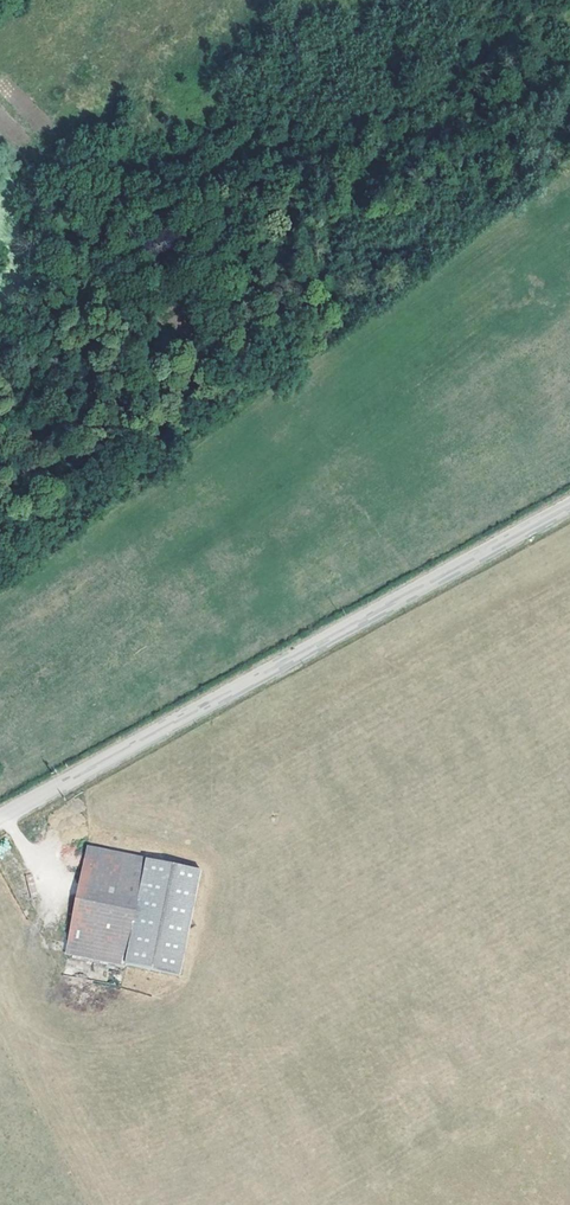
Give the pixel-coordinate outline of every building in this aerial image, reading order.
[(207,866),(90,841),(65,956),(182,981),(207,866)] [(30,896),(37,894),(32,873),(25,875),(30,896)]
